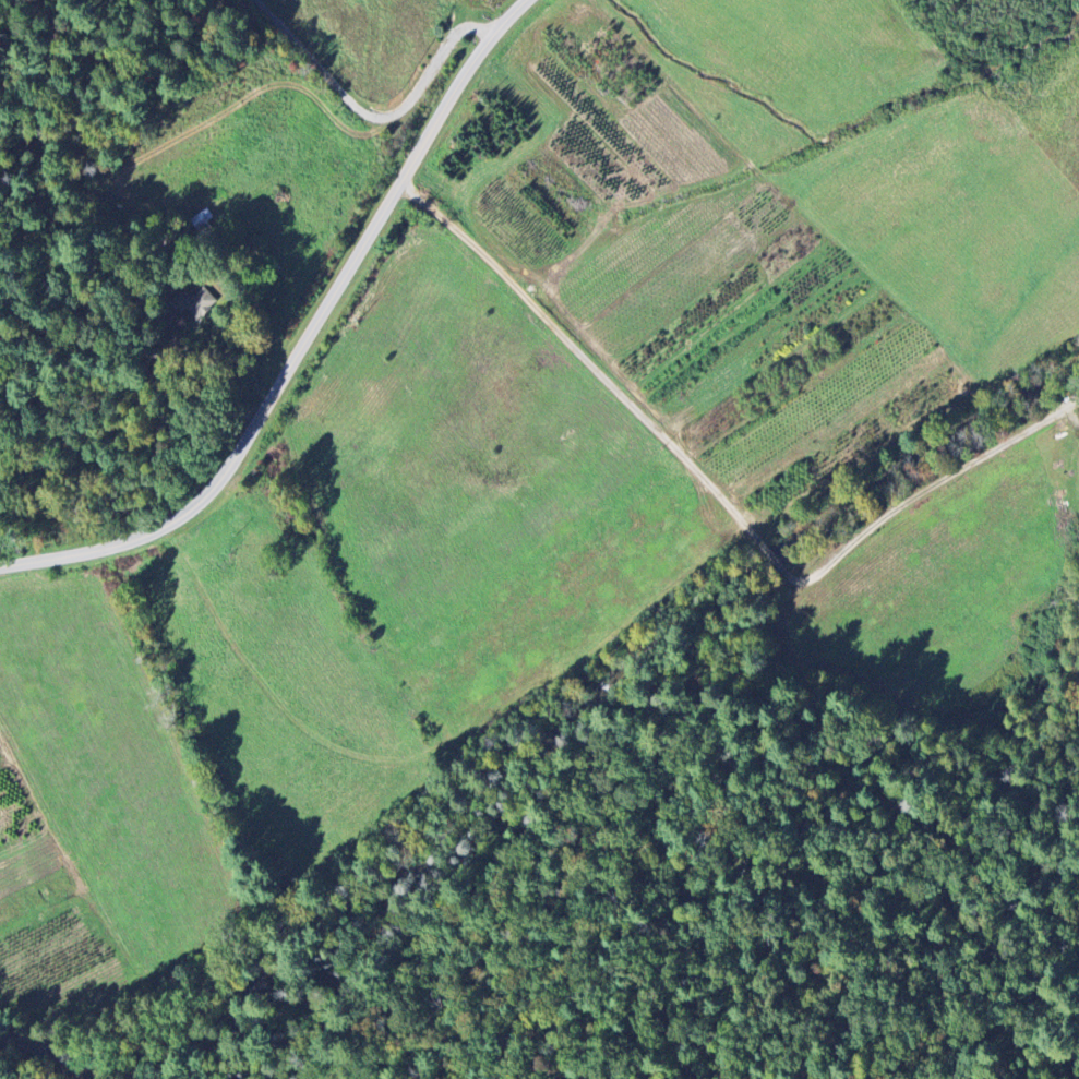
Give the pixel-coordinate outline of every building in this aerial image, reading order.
[(217,225),(208,209),(190,219),(199,235),(217,225)]
